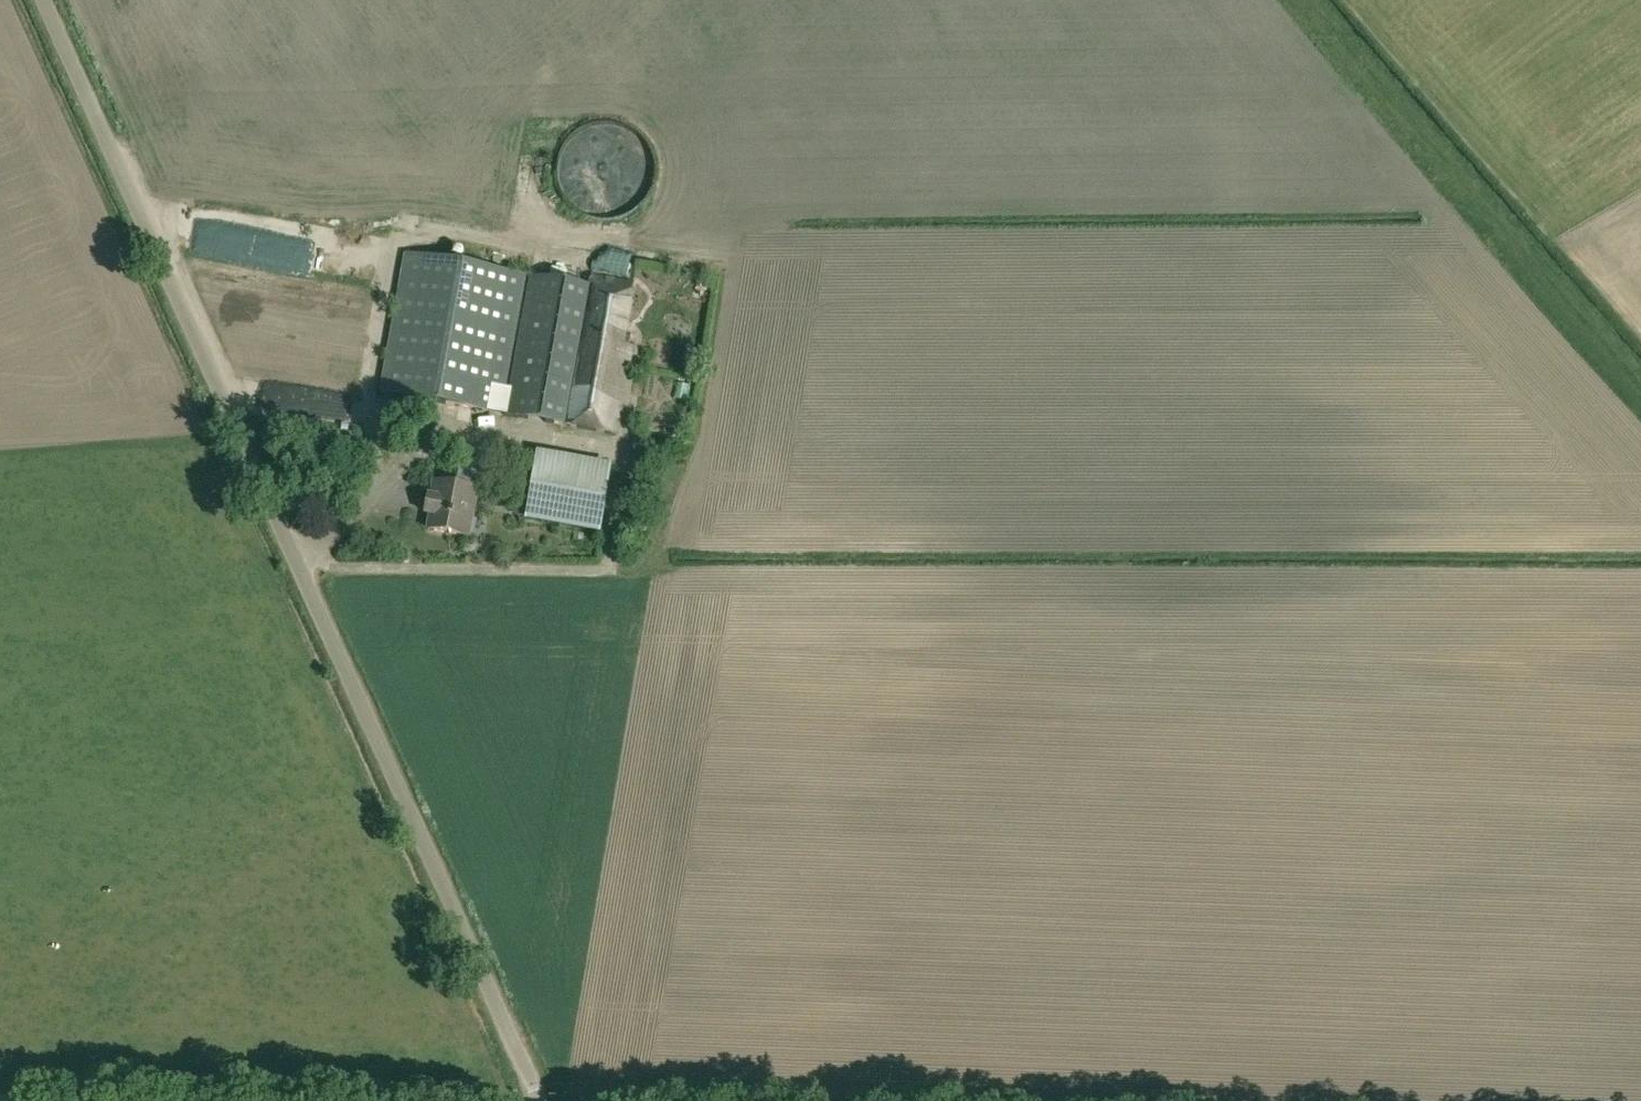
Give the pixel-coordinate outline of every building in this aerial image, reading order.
[(518,276),(418,257),(407,255),(381,393),(492,414),(518,276)] [(566,425),(591,286),(532,275),(506,414),(566,425)] [(593,275),(591,286),(566,425),(617,434),(633,347),(623,345),(635,282),(593,275)] [(232,286),(231,306),(256,307),(257,287),(232,286)] [(300,299),(296,323),(351,332),(355,308),(340,306),(340,305),(329,303),(328,304),(300,299)] [(610,467),(537,456),(526,521),(600,533),(610,467)] [(475,495),(476,491),(435,483),(431,502),(433,503),(428,531),(467,538),(472,511),(468,511),(471,494),(475,495)]
